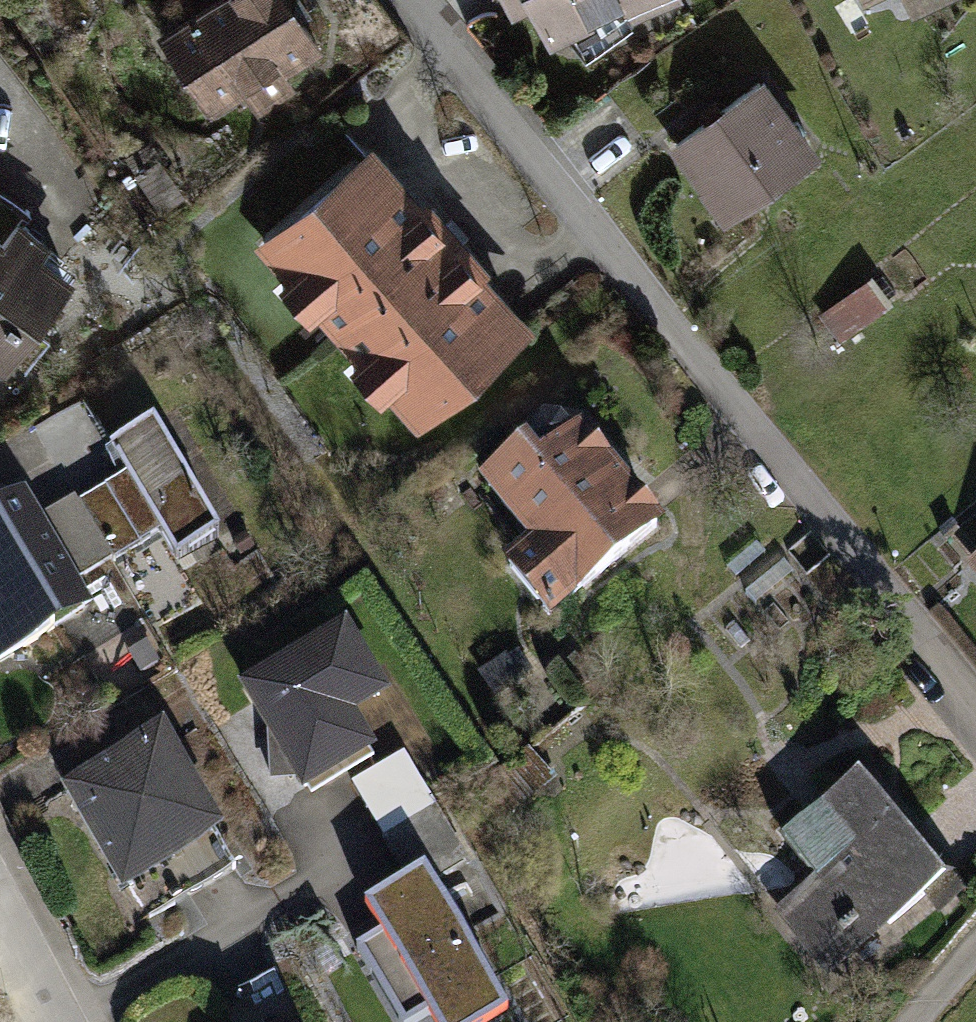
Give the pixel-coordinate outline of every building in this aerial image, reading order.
[(163,32),(217,112),(254,88),(269,110),(302,88),(291,72),(330,46),(299,0),(212,0),(163,32)] [(515,34),(538,23),(552,56),(674,0),(499,0),(515,34)] [(913,20),(952,0),(903,0),(913,20)] [(760,79),(661,150),(716,226),(815,155),(760,79)] [(381,144),(267,243),(295,275),(279,288),(311,325),(325,313),(367,361),(352,374),(380,407),(396,394),(427,428),(542,328),(381,144)] [(14,367),(83,271),(58,253),(65,243),(27,216),(12,237),(0,228),(0,357),(14,367)] [(155,432),(115,455),(128,479),(80,506),(113,563),(164,534),(182,565),(220,544),(155,432)] [(667,534),(583,435),(542,470),(528,453),(486,488),(535,546),(506,571),(555,629),(667,534)] [(0,517),(0,667),(92,615),(75,585),(39,524),(26,501),(0,517)] [(77,501),(39,524),(75,585),(113,563),(80,506),(77,501)] [(388,704),(347,636),(244,698),(310,805),(377,764),(354,725),(388,704)] [(164,735),(62,795),(119,892),(132,885),(151,918),(230,871),(214,843),(224,837),(164,735)] [(404,763),(354,792),(416,895),(426,889),(432,900),(472,872),(404,763)] [(874,777),(785,850),(817,890),(784,917),(836,981),(959,881),(874,777)] [(369,922),(379,940),(358,951),(398,1021),(420,1021),(426,1019),(428,1021),(501,1021),(432,900),(426,889),(416,895),(369,922)]
